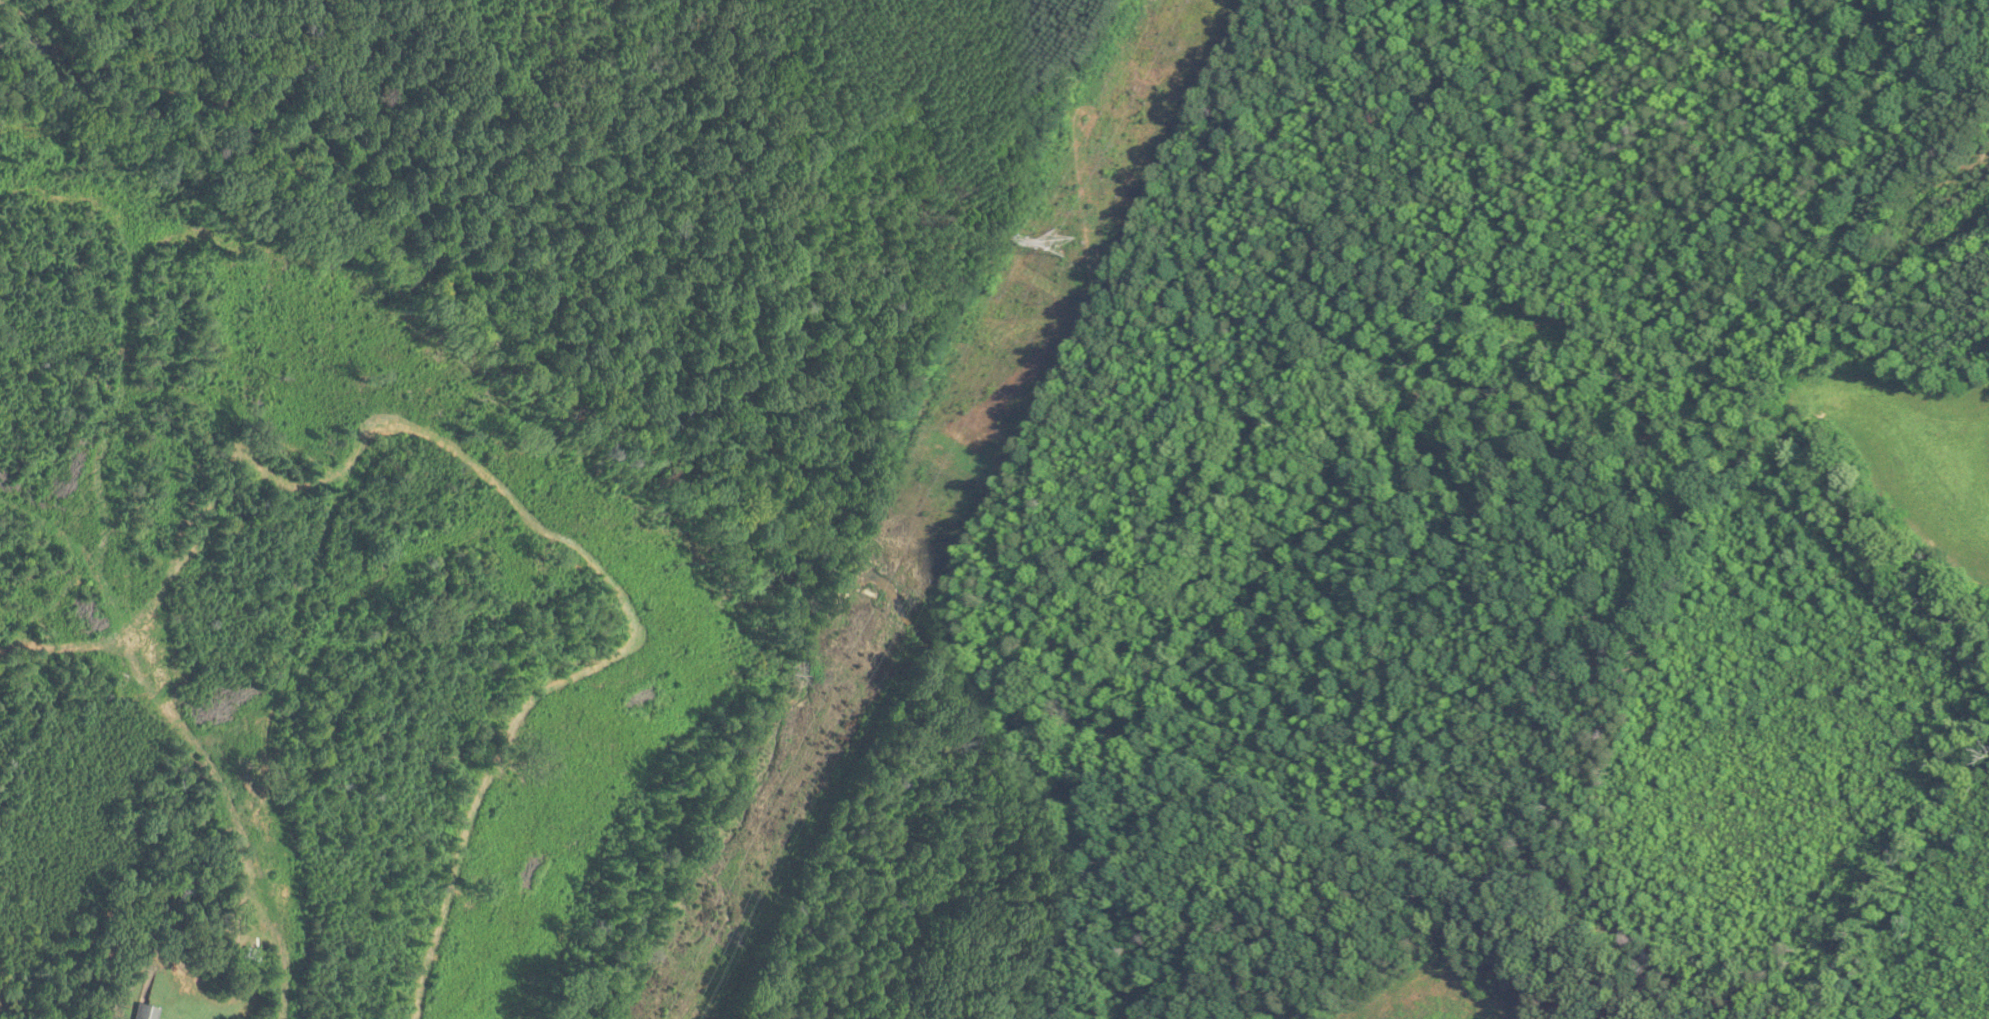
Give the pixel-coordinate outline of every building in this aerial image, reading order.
[(256,965),(259,951),(243,948),(240,961),(256,965)] [(158,1009),(135,1004),(131,1018),(155,1018),(158,1009)]
